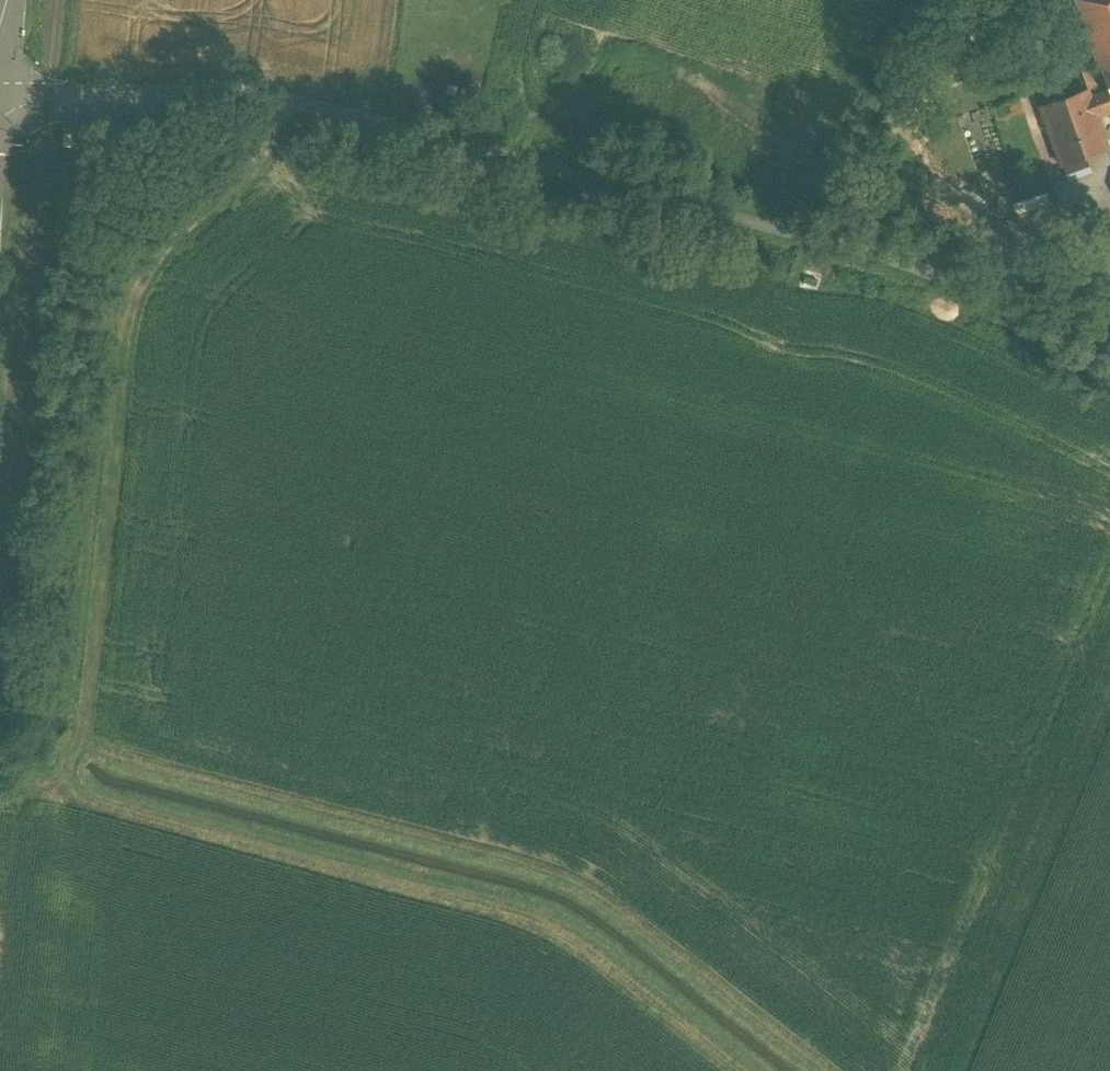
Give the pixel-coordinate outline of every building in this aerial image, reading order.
[(1077,1),(1100,67),(1109,63),(1109,0),(1081,0),(1077,1)] [(1100,67),(1109,94),(1109,63),(1100,67)] [(1040,107),(1061,167),(1109,150),(1097,116),(1109,112),(1109,95),(1108,90),(1090,97),(1088,90),(1040,107)]
